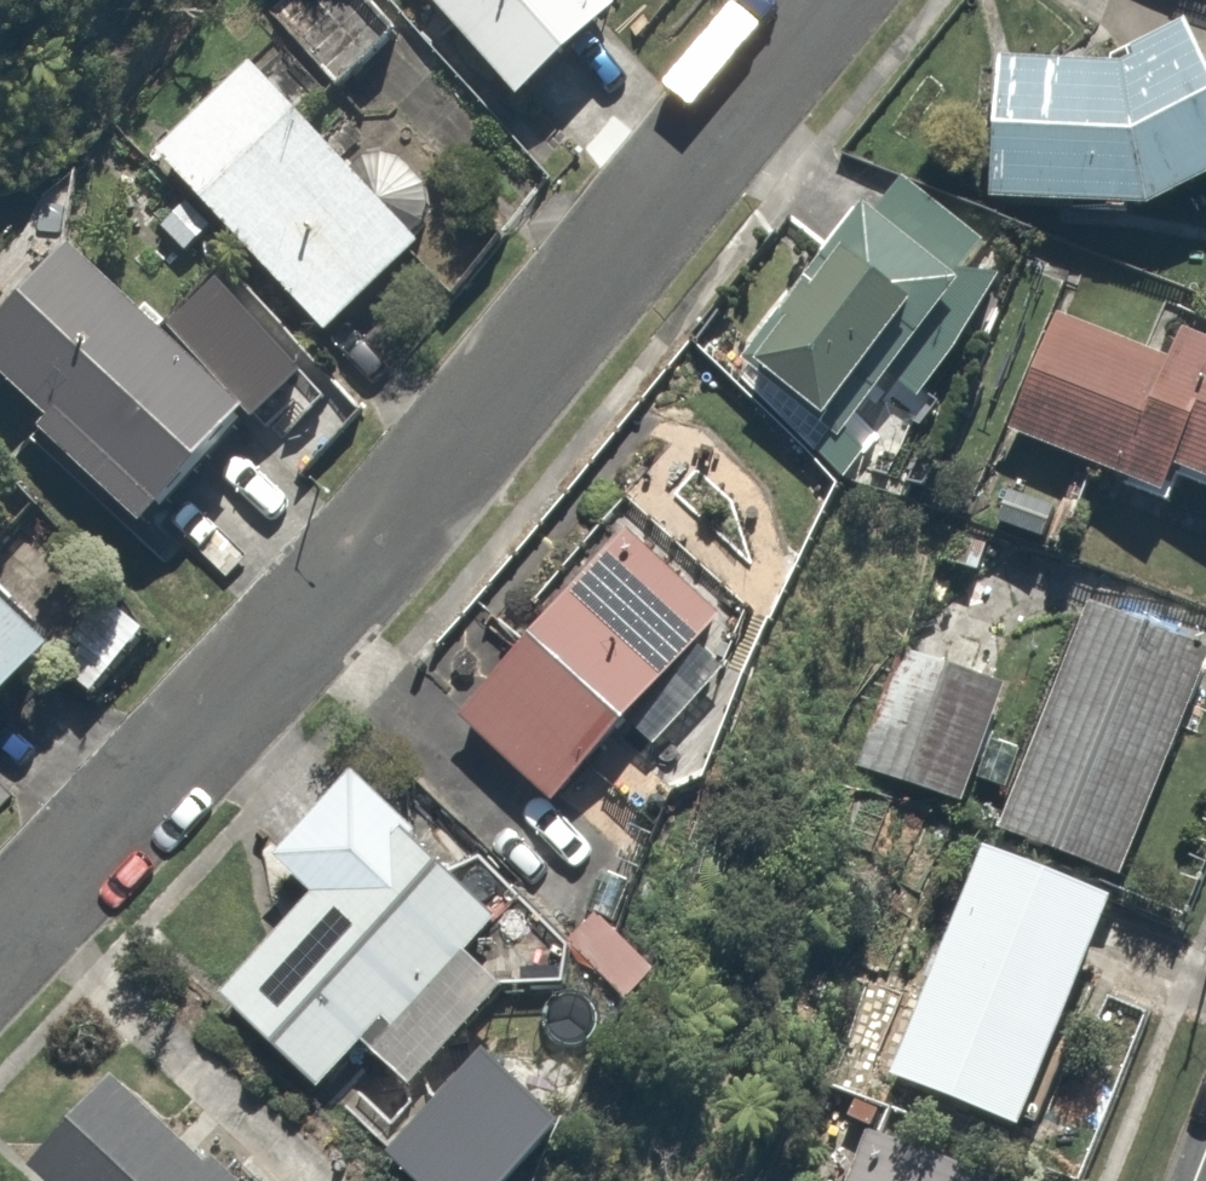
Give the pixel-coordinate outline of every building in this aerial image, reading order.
[(525,105),(627,19),(611,0),(436,0),(525,105)] [(995,65),(990,202),(1143,207),(1205,179),(1205,56),(1192,23),(1108,60),(995,65)] [(256,65),(154,155),(320,343),(422,253),(256,65)] [(991,238),(907,176),(757,380),(841,442),(991,238)] [(70,239),(0,307),(0,378),(149,531),(255,429),(70,239)] [(1002,437),(1177,512),(1187,487),(1205,495),(1205,331),(1190,325),(1173,366),(1054,315),(1002,437)] [(1080,497),(1020,470),(997,521),(1057,548),(1080,497)] [(737,632),(637,531),(452,716),(553,816),(737,632)] [(50,648),(0,598),(0,699),(50,648)] [(1086,603),(999,825),(1119,872),(1205,651),(1205,650),(1086,603)] [(958,806),(1007,681),(941,655),(916,717),(879,702),(854,765),(958,806)] [(503,928),(358,781),(272,865),(316,909),(222,1002),(316,1097),(363,1051),(410,1098),(517,993),(477,953),(503,928)] [(1011,1127),(1110,910),(986,854),(888,1072),(1011,1127)] [(599,904),(562,942),(623,1002),(660,965),(599,904)] [(112,1085),(29,1173),(37,1180),(214,1180),(112,1085)] [(865,1142),(849,1180),(963,1180),(865,1142)]
